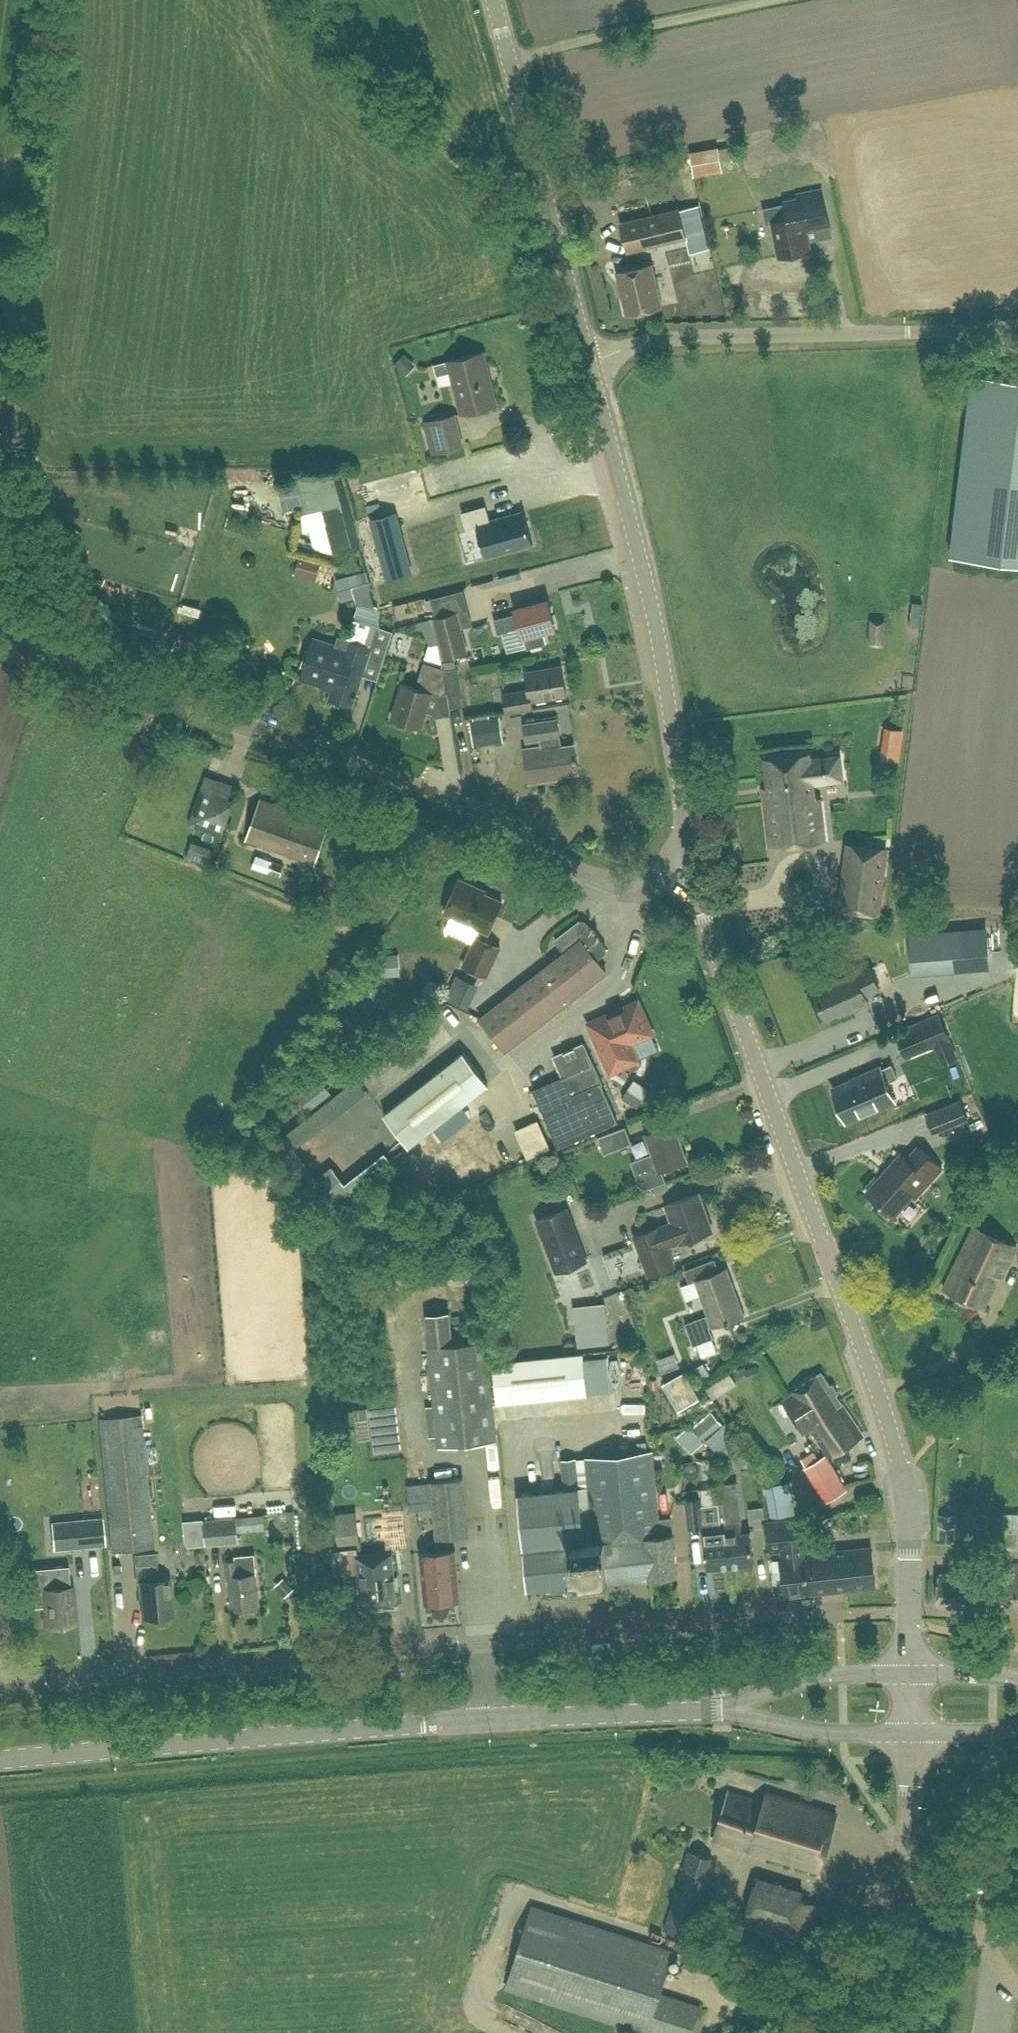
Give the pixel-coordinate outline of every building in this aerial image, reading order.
[(717,147),(690,151),(693,176),(721,172),(717,147)] [(779,256),(810,250),(804,218),(827,212),(822,187),(797,193),(798,198),(783,201),(784,204),(763,208),(767,224),(772,223),(779,256)] [(695,203),(677,208),(683,233),(689,231),(699,228),(702,228),(695,203)] [(626,251),(684,236),(683,233),(677,208),(677,207),(619,222),(626,251)] [(699,228),(689,231),(693,246),(703,244),(699,228)] [(651,263),(615,272),(626,314),(661,306),(651,263)] [(448,360),(461,412),(496,403),(483,351),(448,360)] [(972,374),(951,554),(1017,562),(1017,379),(972,374)] [(431,420),(439,451),(462,445),(454,414),(431,420)] [(533,542),(524,510),(490,519),(486,504),(462,511),(466,528),(477,525),(485,555),(533,542)] [(400,533),(376,540),(387,578),(411,571),(400,533)] [(301,558),(296,571),(315,579),(320,565),(301,558)] [(360,573),(335,580),(340,599),(366,592),(360,573)] [(353,704),(367,657),(383,662),(393,628),(378,624),(375,604),(361,599),(346,648),(313,638),(302,676),(334,686),(331,697),(353,704)] [(555,626),(548,602),(540,604),(539,601),(515,608),(516,613),(494,619),(498,632),(519,626),(522,635),(523,635),(527,648),(546,643),(543,630),(555,626)] [(466,650),(456,611),(435,616),(445,655),(466,650)] [(420,726),(431,692),(435,693),(444,692),(440,667),(424,662),(416,686),(403,682),(392,717),(420,726)] [(531,700),(566,694),(561,665),(525,671),(529,693),(514,696),(514,692),(503,693),(506,712),(532,707),(531,700)] [(444,668),(440,667),(444,692),(447,691),(450,706),(461,704),(455,668),(444,670),(444,668)] [(498,717),(477,718),(479,747),(500,746),(498,717)] [(525,748),(530,781),(556,777),(555,774),(578,770),(574,743),(561,745),(556,719),(525,723),(527,739),(540,737),(542,745),(525,748)] [(890,724),(887,755),(905,757),(908,726),(890,724)] [(814,798),(812,781),(827,779),(826,771),(829,770),(828,765),(826,766),(825,757),(809,759),(808,752),(765,758),(769,796),(764,797),(770,844),(824,838),(819,798),(814,798)] [(222,833),(238,785),(205,773),(189,822),(222,833)] [(314,861),(328,821),(294,809),(295,807),(261,795),(246,837),(314,861)] [(878,912),(886,847),(847,843),(847,844),(854,844),(846,907),(839,907),(839,908),(878,912)] [(488,930),(502,899),(474,886),(475,884),(459,876),(444,910),(481,927),(477,934),(475,934),(462,963),(486,974),(499,944),(484,938),(488,930)] [(596,959),(604,952),(605,952),(605,951),(605,947),(605,946),(585,921),(585,920),(584,920),(580,919),(579,920),(555,939),(564,951),(480,1017),(505,1049),(606,971),(596,959)] [(911,934),(913,966),(963,962),(988,961),(986,928),(961,930),(911,934)] [(865,993),(880,987),(867,958),(851,965),(853,970),(813,988),(826,1016),(838,1010),(840,1012),(868,1000),(865,993)] [(638,1000),(611,1012),(613,1016),(590,1026),(611,1071),(635,1060),(628,1044),(652,1033),(638,1000)] [(949,1036),(939,1014),(908,1027),(897,1032),(906,1054),(917,1049),(933,1042),(941,1060),(956,1053),(949,1036)] [(603,1080),(584,1040),(553,1054),(563,1074),(533,1087),(559,1145),(618,1118),(601,1081),(603,1080)] [(462,1051),(384,1112),(409,1145),(487,1084),(462,1051)] [(832,1088),(846,1120),(894,1099),(886,1081),(897,1077),(891,1063),(880,1068),(879,1065),(864,1072),(865,1074),(832,1088)] [(293,1091),(309,1111),(331,1094),(316,1074),(293,1091)] [(941,1107),(948,1124),(967,1116),(960,1099),(941,1107)] [(660,1168),(686,1158),(673,1122),(646,1132),(653,1151),(632,1159),(642,1187),(664,1178),(660,1168)] [(603,1151),(631,1140),(625,1124),(597,1134),(603,1151)] [(895,1216),(939,1163),(916,1144),(907,1155),(899,1149),(865,1191),(895,1216)] [(331,1165),(303,1186),(321,1210),(390,1159),(384,1151),(344,1181),(331,1165)] [(667,1245),(679,1240),(680,1240),(712,1229),(698,1191),(666,1203),(672,1220),(635,1234),(649,1273),(674,1264),(667,1245)] [(586,1258),(567,1205),(537,1216),(556,1269),(586,1258)] [(1003,1270),(1016,1243),(973,1223),(943,1287),(983,1305),(1000,1269),(1003,1270)] [(685,1321),(693,1343),(712,1335),(708,1324),(712,1322),(713,1323),(743,1312),(726,1266),(719,1269),(714,1257),(685,1268),(695,1295),(701,1293),(708,1312),(685,1321)] [(428,1348),(439,1445),(496,1439),(487,1342),(452,1346),(449,1314),(425,1317),(429,1348),(428,1348)] [(608,1324),(575,1327),(577,1347),(610,1344),(608,1324)] [(583,1352),(493,1361),(497,1402),(587,1393),(583,1352)] [(863,1433),(838,1395),(835,1391),(838,1389),(832,1381),(830,1382),(821,1368),(789,1389),(791,1392),(782,1398),(804,1431),(810,1427),(828,1455),(863,1433)] [(678,1407),(699,1394),(684,1369),(663,1381),(678,1407)] [(627,1411),(648,1408),(647,1399),(626,1402),(627,1411)] [(713,1411),(693,1428),(704,1442),(724,1424),(713,1411)] [(99,1417),(111,1549),(151,1545),(149,1519),(151,1519),(141,1413),(99,1417)] [(624,1419),(625,1429),(648,1426),(647,1416),(624,1419)] [(660,1534),(658,1517),(651,1449),(586,1456),(595,1549),(584,1550),(575,1457),(561,1459),(564,1487),(518,1491),(528,1587),(609,1579),(609,1578),(650,1574),(647,1536),(660,1534)] [(822,1457),(804,1467),(825,1501),(843,1491),(822,1457)] [(433,1507),(436,1535),(468,1532),(463,1477),(431,1480),(431,1481),(407,1483),(409,1509),(433,1507)] [(730,1564),(725,1520),(720,1521),(718,1500),(701,1502),(700,1495),(686,1496),(689,1525),(710,1522),(711,1533),(703,1534),(707,1566),(730,1564)] [(356,1511),(337,1513),(336,1513),(339,1540),(359,1538),(356,1511)] [(204,1517),(206,1541),(238,1538),(236,1514),(204,1517)] [(647,1536),(650,1574),(677,1571),(672,1531),(674,1530),(672,1515),(658,1517),(660,1534),(647,1536)] [(100,1516),(50,1521),(53,1548),(103,1544),(100,1516)] [(785,1595),(811,1592),(838,1590),(875,1585),(871,1546),(807,1553),(803,1517),(766,1521),(770,1551),(782,1550),(783,1555),(781,1555),(785,1595)] [(725,1520),(730,1564),(754,1561),(750,1529),(742,1530),(741,1518),(737,1519),(725,1520)] [(425,1600),(459,1597),(454,1547),(420,1551),(425,1600)] [(362,1606),(397,1602),(392,1549),(356,1553),(362,1606)] [(168,1577),(157,1578),(155,1550),(134,1552),(136,1580),(139,1580),(142,1614),(171,1611),(168,1577)] [(224,1557),(224,1559),(226,1574),(228,1573),(231,1605),(258,1603),(255,1571),(257,1571),(255,1550),(235,1552),(235,1556),(224,1557)] [(1005,1561),(1005,1574),(939,1572),(938,1572),(937,1604),(938,1604),(1017,1606),(1017,1561),(1005,1561)] [(45,1623),(74,1620),(71,1584),(42,1586),(45,1623)] [(818,1868),(835,1810),(766,1790),(763,1799),(727,1788),(713,1837),(818,1868)] [(663,1926),(666,1927),(692,1935),(711,1874),(708,1872),(712,1855),(687,1847),(663,1926)] [(805,1943),(817,1902),(803,1898),(805,1889),(757,1874),(743,1924),(805,1943)] [(543,1997),(655,2032),(690,2032),(699,2003),(659,1990),(672,1949),(532,1903),(505,1985),(543,1997)]
